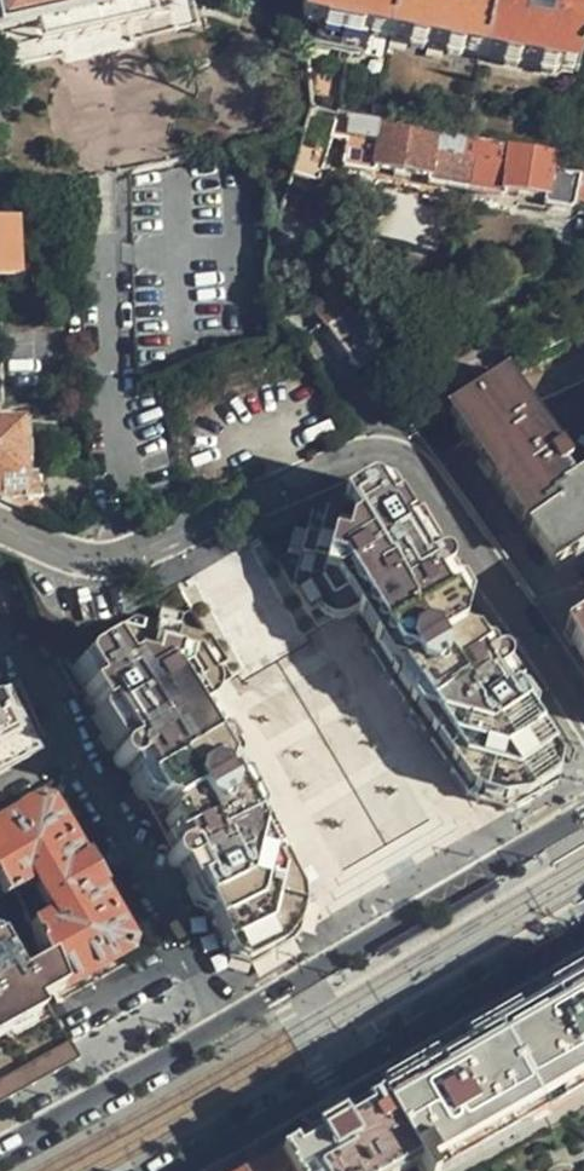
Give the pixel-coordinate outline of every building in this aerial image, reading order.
[(110,10),(157,0),(0,0),(0,34),(110,10)] [(387,40),(394,0),(300,0),(302,24),(387,40)] [(387,40),(475,57),(487,0),(394,0),(387,40)] [(475,57),(575,76),(583,40),(583,0),(487,0),(475,57)] [(326,161),(335,115),(309,109),(303,135),(298,152),(326,161)] [(457,138),(371,121),(350,117),(342,167),(345,173),(371,177),(376,174),(377,169),(428,180),(428,183),(429,186),(467,196),(478,142),(457,138)] [(478,142),(467,196),(498,200),(504,195),(506,191),(544,198),(543,202),(546,208),(568,212),(573,206),(577,178),(553,171),(554,164),(556,157),(478,142)] [(17,275),(14,214),(0,215),(0,276),(17,275)] [(315,310),(358,369),(381,354),(353,310),(347,313),(342,303),(332,300),(315,310)] [(533,358),(414,434),(439,468),(450,460),(444,452),(466,437),(554,568),(583,549),(583,483),(574,489),(566,478),(576,471),(562,449),(557,453),(531,414),(559,397),(583,385),(583,342),(533,358)] [(29,500),(28,480),(20,480),(17,423),(0,424),(0,500),(29,500)] [(338,623),(352,615),(367,606),(472,778),(516,791),(551,770),(524,727),(531,722),(515,695),(507,699),(497,683),(509,675),(511,673),(513,671),(513,668),(512,665),(506,656),(505,655),(502,654),(499,654),(496,654),(489,658),(477,638),(460,634),(464,618),(443,582),(449,578),(451,577),(452,575),(452,573),(452,571),(446,563),(445,561),(443,560),(442,560),(439,561),(432,565),(406,522),(396,505),(392,509),(381,491),(373,489),(346,505),(341,497),(307,518),(300,542),(294,564),(287,590),(305,620),(313,615),(316,619),(320,622),(325,623),(330,624),(334,625),(338,623)] [(392,509),(396,505),(389,493),(381,491),(392,509)] [(418,526),(406,522),(432,565),(439,561),(418,526)] [(294,564),(300,542),(288,538),(282,560),(294,564)] [(489,658),(496,654),(449,578),(443,582),(464,618),(460,634),(477,638),(489,658)] [(583,692),(583,599),(568,609),(575,620),(546,636),(583,692)] [(476,808),(502,815),(551,787),(558,766),(531,722),(524,727),(551,770),(516,791),(472,778),(367,606),(352,615),(370,645),(434,750),(468,806),(476,808)] [(152,616),(150,629),(171,634),(175,621),(152,616)] [(208,912),(232,956),(268,936),(279,895),(178,713),(193,705),(201,701),(205,698),(208,694),(210,690),(211,687),(211,685),(211,681),(210,677),(217,672),(200,641),(171,634),(150,629),(126,623),(91,643),(93,647),(76,656),(74,658),(72,662),(71,666),(72,670),(74,673),(85,694),(78,697),(88,716),(112,758),(107,760),(107,761),(105,762),(104,763),(103,765),(103,768),(108,777),(110,778),(112,778),(114,778),(116,778),(117,777),(121,775),(144,816),(157,819),(153,832),(166,853),(161,856),(159,859),(158,861),(157,863),(157,865),(164,877),(165,878),(168,879),(171,879),(173,878),(187,870),(197,888),(187,894),(200,917),(208,912)] [(74,658),(76,656),(60,665),(78,697),(85,694),(74,673),(72,670),(71,666),(72,662),(74,658)] [(515,695),(531,722),(533,705),(525,692),(519,692),(509,675),(497,683),(507,699),(515,695)] [(19,762),(24,737),(3,694),(0,695),(0,772),(19,762)] [(226,963),(242,968),(290,938),(301,899),(267,838),(206,729),(193,705),(178,713),(279,895),(268,936),(232,956),(208,912),(200,917),(226,963)] [(112,758),(88,716),(87,724),(107,760),(112,758)] [(121,775),(117,777),(122,787),(122,795),(133,815),(139,817),(161,856),(166,853),(153,832),(157,819),(144,816),(121,775)] [(0,822),(0,896),(29,883),(48,916),(25,927),(40,960),(54,992),(118,955),(121,946),(77,870),(40,806),(30,806),(0,822)] [(188,911),(200,917),(187,894),(197,888),(187,870),(173,878),(183,896),(182,899),(188,911)] [(64,1039),(42,1001),(55,993),(54,992),(40,960),(13,976),(0,953),(0,1076),(64,1039)] [(417,1170),(583,1170),(583,984),(545,1006),(449,1060),(377,1101),(416,1170),(417,1170)] [(64,1039),(0,1076),(0,1096),(72,1054),(64,1039)] [(416,1170),(377,1101),(347,1117),(279,1156),(287,1170),(414,1170),(416,1170)] [(279,1156),(263,1166),(253,1170),(287,1170),(279,1156)]
